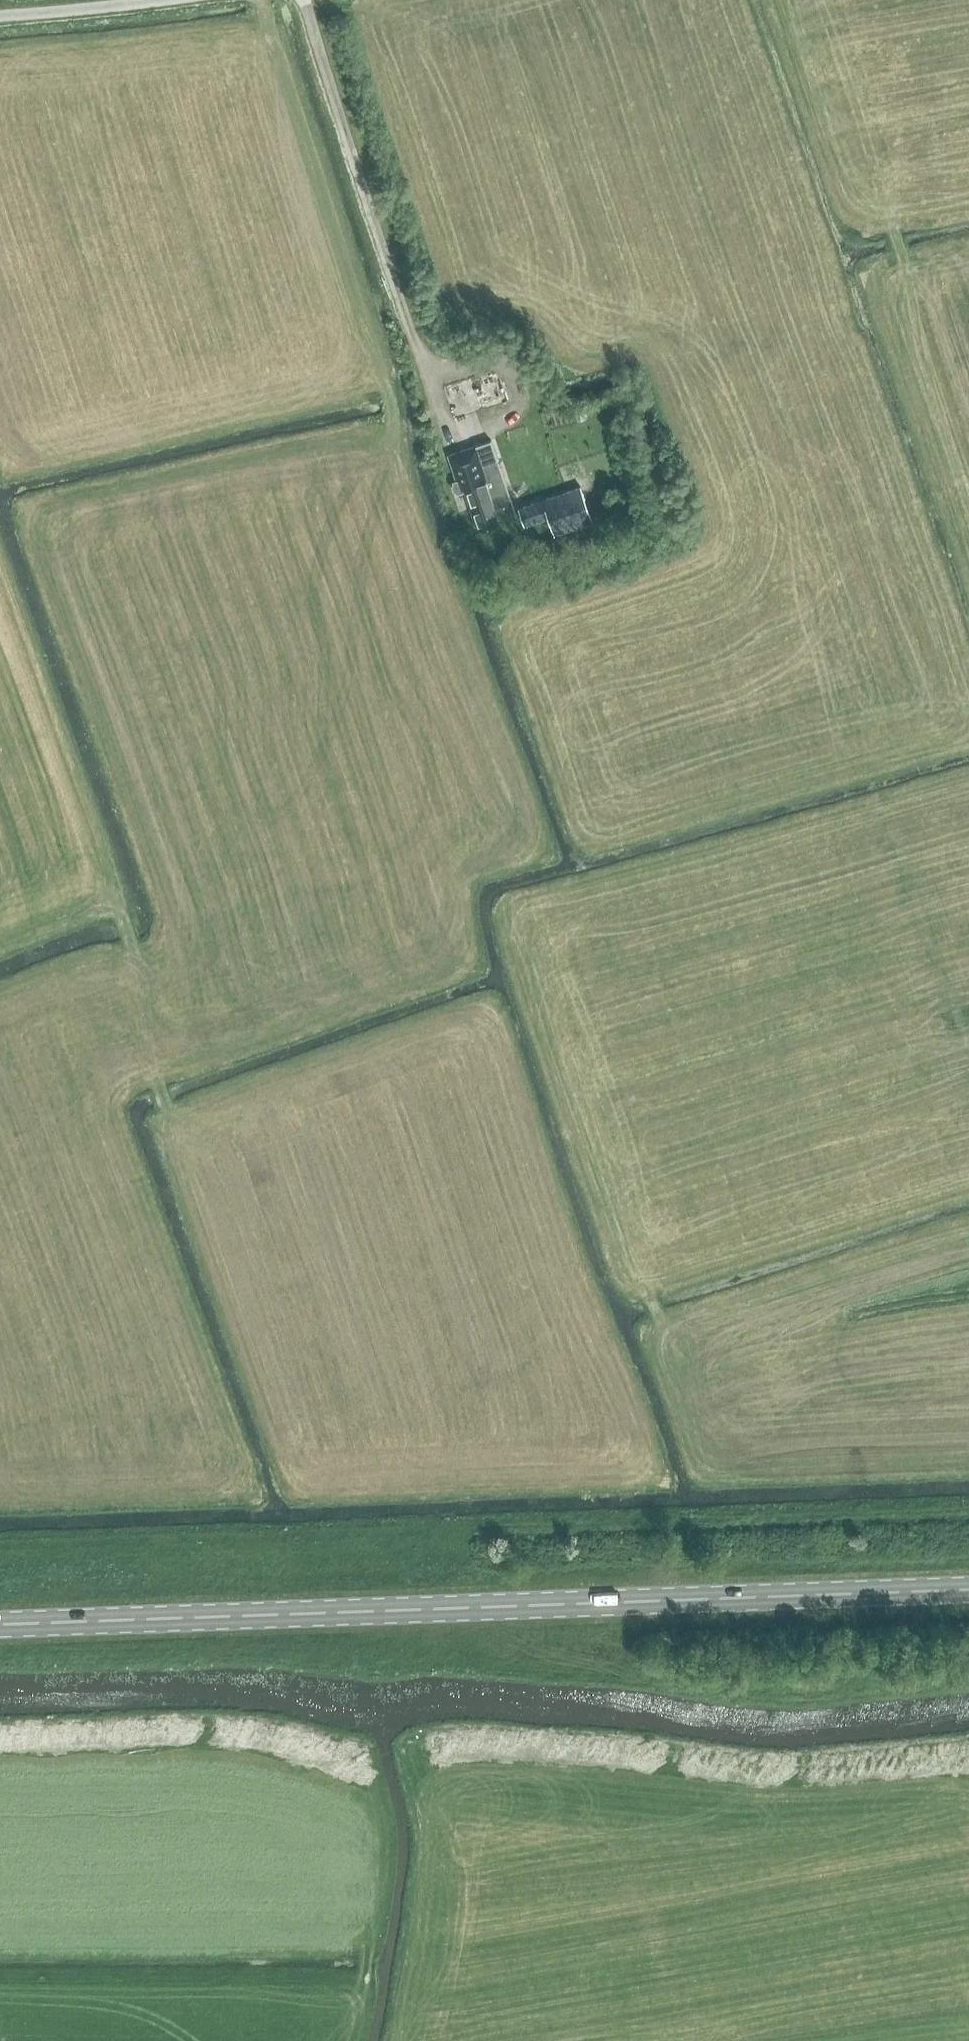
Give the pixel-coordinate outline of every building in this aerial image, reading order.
[(448,455),(457,481),(453,482),(454,484),(453,487),(454,491),(456,492),(457,494),(465,491),(478,529),(498,522),(497,518),(515,512),(490,440),(448,455)] [(547,516),(554,534),(591,520),(580,487),(518,508),(524,525),(547,516)]
